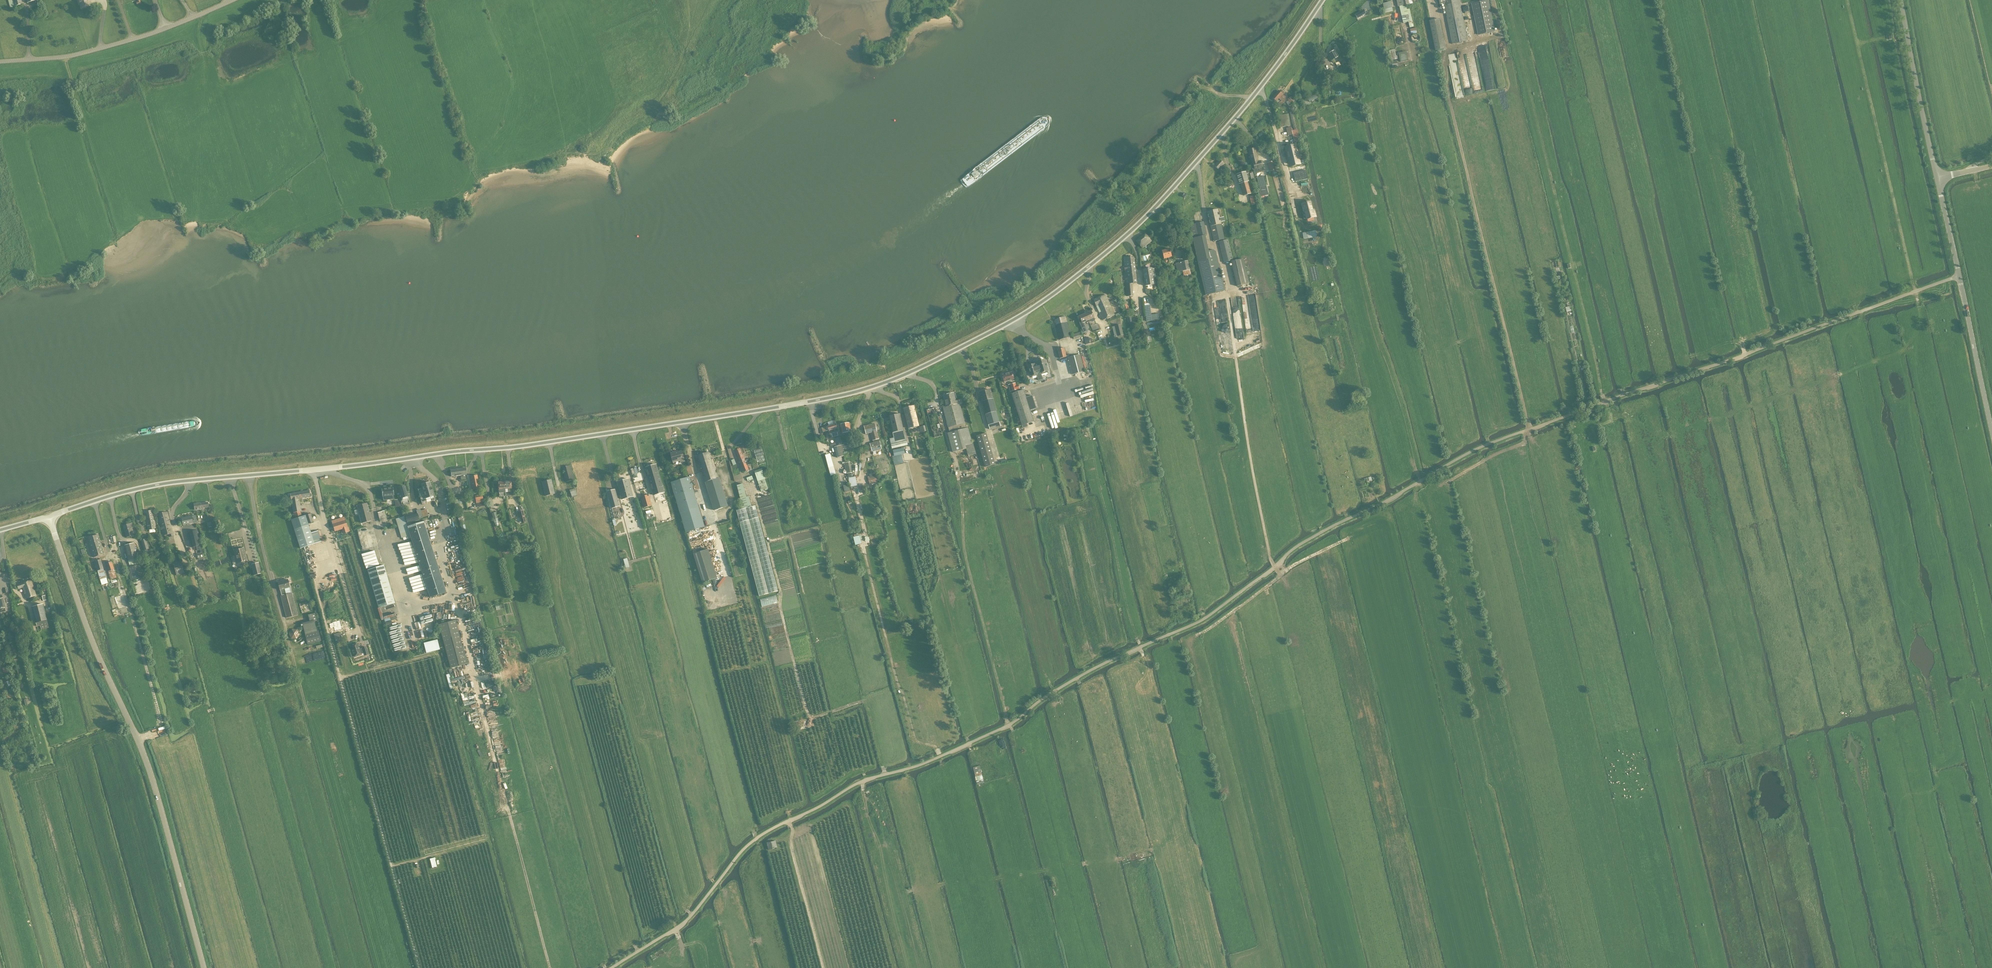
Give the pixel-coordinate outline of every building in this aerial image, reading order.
[(1440,6),(1444,5),(1452,44),(1468,41),(1460,0),(1439,0),(1440,6)] [(1488,1),(1472,4),(1479,35),(1494,32),(1488,1)] [(1407,9),(1406,5),(1400,6),(1402,15),(1404,23),(1409,22),(1409,24),(1410,28),(1414,27),(1413,21),(1411,13),(1410,9),(1407,9)] [(1364,10),(1356,14),(1358,18),(1366,13),(1364,10)] [(1436,50),(1446,49),(1440,19),(1430,21),(1436,50)] [(1334,51),(1329,54),(1332,60),(1333,62),(1332,62),(1333,63),(1339,60),(1340,62),(1344,60),(1338,50),(1335,52),(1334,51)] [(1278,91),(1272,98),(1277,102),(1279,99),(1281,101),(1285,96),(1283,94),(1281,93),(1278,91)] [(1286,97),(1277,105),(1279,107),(1285,102),(1286,97)] [(1291,127),(1286,128),(1288,137),(1292,136),(1294,143),(1300,142),(1297,127),(1295,121),(1294,116),(1295,114),(1295,111),(1295,106),(1294,105),(1293,104),(1295,102),(1292,97),(1287,99),(1289,101),(1287,102),(1289,105),(1291,114),(1294,130),(1292,131),(1291,127)] [(1280,127),(1291,125),(1288,114),(1278,116),(1280,127)] [(1295,145),(1285,147),(1289,165),(1294,164),(1299,163),(1295,145)] [(1262,166),(1262,167),(1261,162),(1258,162),(1255,148),(1248,150),(1252,164),(1251,164),(1253,169),(1254,172),(1263,170),(1262,166)] [(1222,170),(1224,167),(1222,166),(1224,164),(1220,160),(1214,166),(1219,170),(1220,168),(1222,170)] [(1276,170),(1274,161),(1268,163),(1270,171),(1276,170)] [(1299,163),(1294,164),(1295,170),(1305,168),(1304,162),(1299,163)] [(1305,170),(1293,173),(1295,182),(1307,179),(1305,170)] [(1246,172),(1237,175),(1239,184),(1240,184),(1245,182),(1247,182),(1248,181),(1247,178),(1250,177),(1248,173),(1246,174),(1246,172)] [(1257,178),(1260,190),(1257,190),(1258,195),(1268,193),(1264,176),(1257,178)] [(1240,184),(1244,196),(1251,194),(1247,182),(1245,182),(1240,184)] [(1310,202),(1302,203),(1305,213),(1303,213),(1304,219),(1306,219),(1306,220),(1307,219),(1314,218),(1316,217),(1314,209),(1312,210),(1310,202)] [(1218,210),(1207,212),(1210,226),(1221,224),(1221,222),(1226,221),(1225,217),(1220,218),(1218,210)] [(1190,225),(1193,236),(1193,238),(1204,236),(1207,235),(1204,222),(1190,225)] [(1221,224),(1210,226),(1214,242),(1224,239),(1221,224)] [(1145,234),(1143,236),(1136,241),(1142,249),(1145,247),(1146,245),(1151,242),(1145,234)] [(1219,242),(1224,262),(1233,260),(1228,240),(1219,242)] [(1204,244),(1195,246),(1198,261),(1207,259),(1205,252),(1204,244)] [(1170,262),(1173,261),(1170,249),(1162,251),(1164,259),(1168,258),(1170,262)] [(1208,251),(1205,252),(1207,259),(1198,261),(1206,295),(1225,290),(1216,251),(1213,250),(1208,251)] [(1124,266),(1135,266),(1134,257),(1124,258),(1124,266)] [(1237,286),(1249,283),(1243,259),(1231,261),(1237,286)] [(1190,270),(1188,261),(1175,264),(1177,272),(1183,271),(1184,276),(1191,274),(1190,270)] [(1137,283),(1135,266),(1124,266),(1127,296),(1133,296),(1132,283),(1137,283)] [(1145,286),(1155,285),(1153,268),(1143,270),(1145,286)] [(1102,320),(1108,318),(1114,315),(1110,304),(1106,295),(1094,300),(1102,320)] [(1091,311),(1085,314),(1089,322),(1091,321),(1092,322),(1094,321),(1095,320),(1094,318),(1091,311)] [(1087,323),(1089,322),(1085,314),(1079,316),(1081,320),(1078,321),(1082,329),(1085,327),(1083,323),(1086,322),(1087,323)] [(1060,340),(1070,337),(1065,316),(1055,320),(1056,325),(1060,340)] [(1066,357),(1064,348),(1058,349),(1060,358),(1066,357)] [(1072,374),(1084,371),(1080,355),(1068,358),(1072,374)] [(1030,372),(1026,373),(1027,379),(1029,384),(1053,378),(1049,363),(1046,364),(1045,360),(1037,362),(1038,364),(1035,365),(1034,364),(1028,366),(1030,372)] [(1012,372),(1002,375),(1004,382),(1014,379),(1012,372)] [(1010,384),(1012,391),(1020,389),(1018,384),(1016,385),(1015,383),(1010,384)] [(991,390),(980,393),(982,402),(993,399),(991,390)] [(1032,396),(1026,397),(1024,390),(1012,394),(1022,426),(1034,422),(1030,410),(1036,408),(1032,396)] [(954,393),(943,396),(946,406),(943,407),(950,433),(966,428),(960,404),(962,404),(961,399),(956,401),(954,393)] [(993,399),(982,402),(989,430),(1001,427),(993,399)] [(906,418),(916,416),(914,406),(904,408),(906,418)] [(892,432),(903,430),(900,414),(889,417),(892,432)] [(916,416),(906,418),(909,428),(919,426),(916,416)] [(842,433),(851,432),(849,423),(841,424),(842,433)] [(836,424),(828,426),(822,428),(823,432),(829,430),(829,431),(838,429),(836,424)] [(874,424),(864,427),(866,434),(871,433),(873,440),(874,443),(879,441),(878,439),(874,424)] [(972,444),(968,428),(966,428),(950,433),(948,433),(953,452),(966,449),(966,445),(972,444)] [(839,435),(838,429),(829,431),(826,432),(827,435),(830,435),(831,438),(836,436),(837,438),(835,439),(837,445),(842,444),(839,435)] [(892,448),(907,445),(906,439),(905,433),(899,435),(899,437),(890,439),(891,443),(892,448)] [(976,436),(986,467),(995,464),(986,433),(976,436)] [(870,444),(873,451),(882,449),(880,441),(870,444)] [(972,444),(966,445),(966,449),(968,456),(976,454),(973,444),(972,444)] [(842,445),(835,447),(837,453),(836,453),(837,458),(845,456),(842,445)] [(740,463),(745,461),(740,448),(735,450),(740,463)] [(674,465),(685,462),(682,451),(678,452),(678,451),(671,453),(674,463),(674,465)] [(705,482),(717,478),(709,452),(697,456),(705,482)] [(745,461),(740,463),(743,471),(744,473),(749,471),(748,469),(747,466),(750,465),(748,459),(745,461)] [(566,482),(574,480),(570,465),(562,467),(564,472),(563,473),(566,482)] [(654,495),(664,492),(658,470),(657,467),(656,465),(646,467),(654,495)] [(451,477),(466,475),(466,468),(450,470),(451,477)] [(757,480),(765,478),(763,473),(762,469),(754,472),(756,476),(757,480)] [(870,476),(868,477),(870,484),(877,482),(877,480),(875,475),(875,473),(874,470),(870,471),(871,474),(869,474),(870,476)] [(473,490),(480,489),(477,475),(470,476),(473,490)] [(645,484),(643,476),(636,478),(637,479),(633,480),(635,487),(645,484)] [(690,477),(671,482),(675,495),(676,494),(676,495),(680,510),(687,532),(705,527),(695,494),(693,489),(690,477)] [(717,478),(705,482),(714,510),(728,506),(719,478),(717,478)] [(622,499),(633,497),(629,479),(618,482),(622,499)] [(545,496),(555,494),(551,480),(542,482),(545,496)] [(418,489),(422,504),(436,500),(432,487),(431,487),(429,482),(421,484),(422,488),(418,489)] [(742,509),(743,510),(752,507),(749,496),(747,497),(746,495),(743,484),(737,485),(740,499),(740,500),(738,500),(741,509),(742,509)] [(400,487),(399,488),(402,501),(401,501),(402,506),(404,505),(403,505),(410,503),(405,486),(404,487),(404,486),(405,486),(404,486),(403,486),(402,486),(401,486),(401,487),(400,487)] [(393,488),(382,489),(382,497),(383,497),(383,501),(394,499),(393,495),(394,495),(393,488)] [(615,490),(607,492),(612,509),(620,506),(615,490)] [(301,512),(299,498),(301,498),(300,492),(290,494),(293,513),(295,518),(301,516),(300,512),(301,512)] [(460,494),(450,496),(454,511),(460,510),(467,509),(465,502),(459,504),(458,501),(462,499),(460,494)] [(482,495),(475,496),(476,503),(483,502),(482,495)] [(642,498),(641,498),(644,508),(652,506),(649,496),(642,498)] [(362,523),(371,521),(367,503),(357,506),(362,523)] [(743,510),(737,511),(759,596),(778,591),(755,506),(752,507),(743,510)] [(145,512),(148,530),(156,529),(154,517),(153,516),(152,510),(145,512)] [(167,512),(157,514),(160,531),(161,531),(162,536),(169,534),(169,537),(173,536),(173,533),(170,524),(167,512)] [(417,514),(406,517),(408,523),(419,520),(417,514)] [(181,518),(183,526),(193,523),(193,521),(197,520),(196,515),(192,516),(181,518)] [(300,549),(314,544),(311,533),(308,524),(305,515),(291,520),(300,549)] [(403,517),(396,519),(402,538),(409,536),(403,517)] [(346,520),(333,524),(335,530),(343,528),(344,533),(348,532),(347,527),(348,527),(346,520)] [(426,521),(407,527),(416,555),(433,550),(426,529),(429,528),(426,521)] [(132,528),(134,528),(132,523),(123,526),(126,538),(134,535),(132,528)] [(188,532),(192,548),(200,546),(197,530),(188,532)] [(311,533),(314,544),(321,542),(318,531),(311,533)] [(93,558),(104,554),(101,544),(100,542),(98,535),(87,538),(90,547),(93,558)] [(137,565),(140,564),(138,559),(137,552),(134,543),(124,545),(130,567),(131,574),(129,575),(130,580),(138,578),(137,573),(139,573),(137,565)] [(237,563),(247,561),(244,548),(234,550),(237,563)] [(433,550),(416,555),(425,584),(430,597),(446,592),(442,579),(433,550)] [(693,554),(702,583),(714,579),(705,550),(693,554)] [(101,559),(95,561),(95,562),(98,570),(104,569),(101,559)] [(116,578),(111,561),(106,563),(111,579),(116,578)] [(173,566),(176,576),(184,573),(181,563),(173,566)] [(254,575),(261,574),(259,563),(251,565),(254,575)] [(383,565),(367,570),(378,608),(394,603),(383,565)] [(104,569),(98,570),(100,580),(106,578),(104,569)] [(26,599),(36,595),(31,580),(17,585),(18,589),(23,587),(26,599)] [(288,580),(278,582),(280,590),(282,596),(286,595),(285,589),(290,588),(288,580)] [(282,596),(280,596),(286,618),(298,615),(292,593),(286,595),(282,596)] [(43,604),(32,607),(36,623),(47,621),(43,604)] [(451,668),(467,664),(455,620),(439,625),(451,668)] [(336,631),(342,630),(340,622),(333,623),(334,625),(330,626),(332,631),(335,630),(336,631)] [(317,631),(305,634),(308,645),(321,641),(318,631),(317,631)] [(353,656),(361,654),(364,653),(365,655),(368,654),(366,647),(362,648),(360,649),(358,643),(350,646),(352,650),(351,651),(352,654),(353,654),(353,656)] [(777,848),(776,840),(767,843),(769,850),(777,848)]
